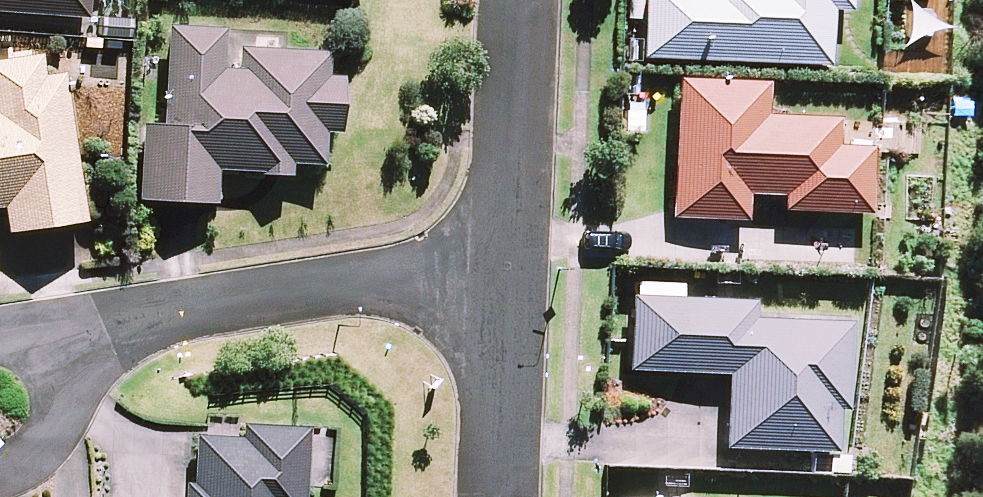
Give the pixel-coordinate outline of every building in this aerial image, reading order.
[(84,21),(85,0),(0,0),(0,16),(84,21)] [(642,63),(828,71),(830,15),(849,16),(849,0),(645,0),(642,63)] [(326,79),(326,54),(243,53),(243,68),(220,68),(221,30),(163,30),(162,125),(141,125),(140,204),(213,204),(214,169),(321,171),(321,134),(336,134),(337,79),(326,79)] [(5,209),(8,233),(81,223),(61,76),(41,79),(38,57),(0,62),(0,210),(5,209)] [(766,89),(677,85),(670,223),(744,227),(746,199),(781,201),(781,215),(867,219),(871,152),(836,150),(837,125),(764,121),(766,89)] [(634,301),(631,375),(725,379),(721,454),(835,459),(837,415),(845,416),(849,329),(752,324),(753,306),(634,301)] [(239,421),(238,435),(193,433),(191,481),(184,480),(183,496),(301,496),(304,424),(239,421)]
